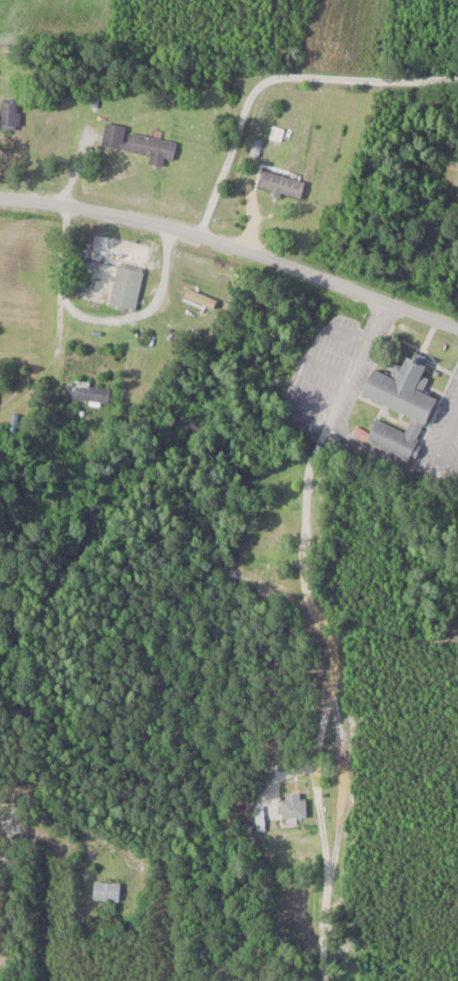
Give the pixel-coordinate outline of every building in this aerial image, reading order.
[(20,130),(20,99),(2,99),(2,130),(20,130)] [(150,154),(148,164),(163,167),(164,158),(173,160),(177,140),(105,127),(102,146),(150,154)] [(301,197),(305,179),(262,170),(258,189),(301,197)] [(135,310),(144,269),(118,264),(109,304),(135,310)] [(216,300),(190,289),(187,296),(213,307),(216,300)] [(436,395),(421,389),(430,366),(407,357),(403,366),(397,364),(392,376),(372,369),(363,393),(413,413),(407,430),(373,417),(364,441),(410,459),(436,395)] [(67,397),(109,401),(111,385),(69,381),(67,397)] [(307,815),(307,793),(283,793),(283,815),(307,815)] [(120,881),(95,879),(93,897),(119,899),(120,881)]
